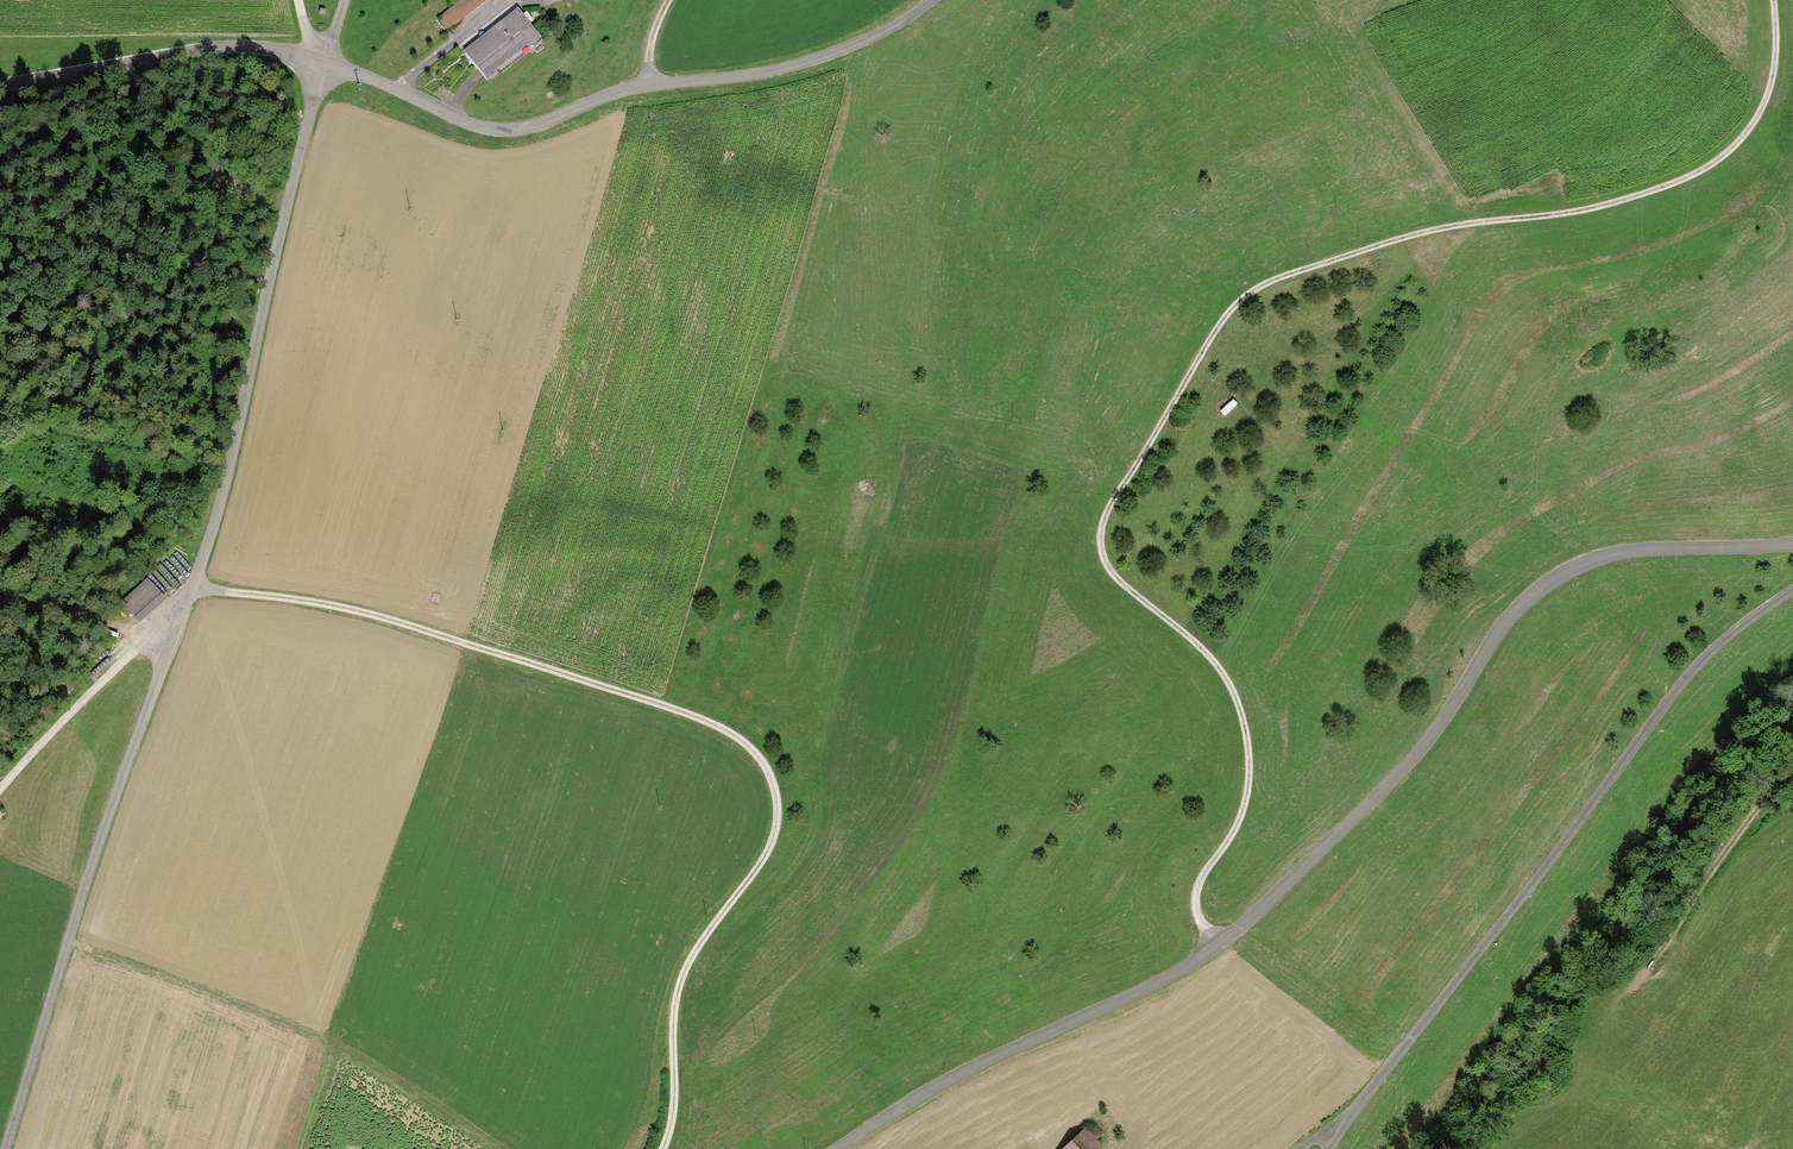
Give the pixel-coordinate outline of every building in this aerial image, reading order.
[(437,20),(444,29),(479,3),(477,0),(462,0),(437,20)] [(515,11),(463,51),(485,79),(537,39),(515,11)] [(143,582),(119,606),(132,619),(156,595),(143,582)] [(1070,1148),(1098,1148),(1101,1146),(1087,1132),(1070,1148)]
